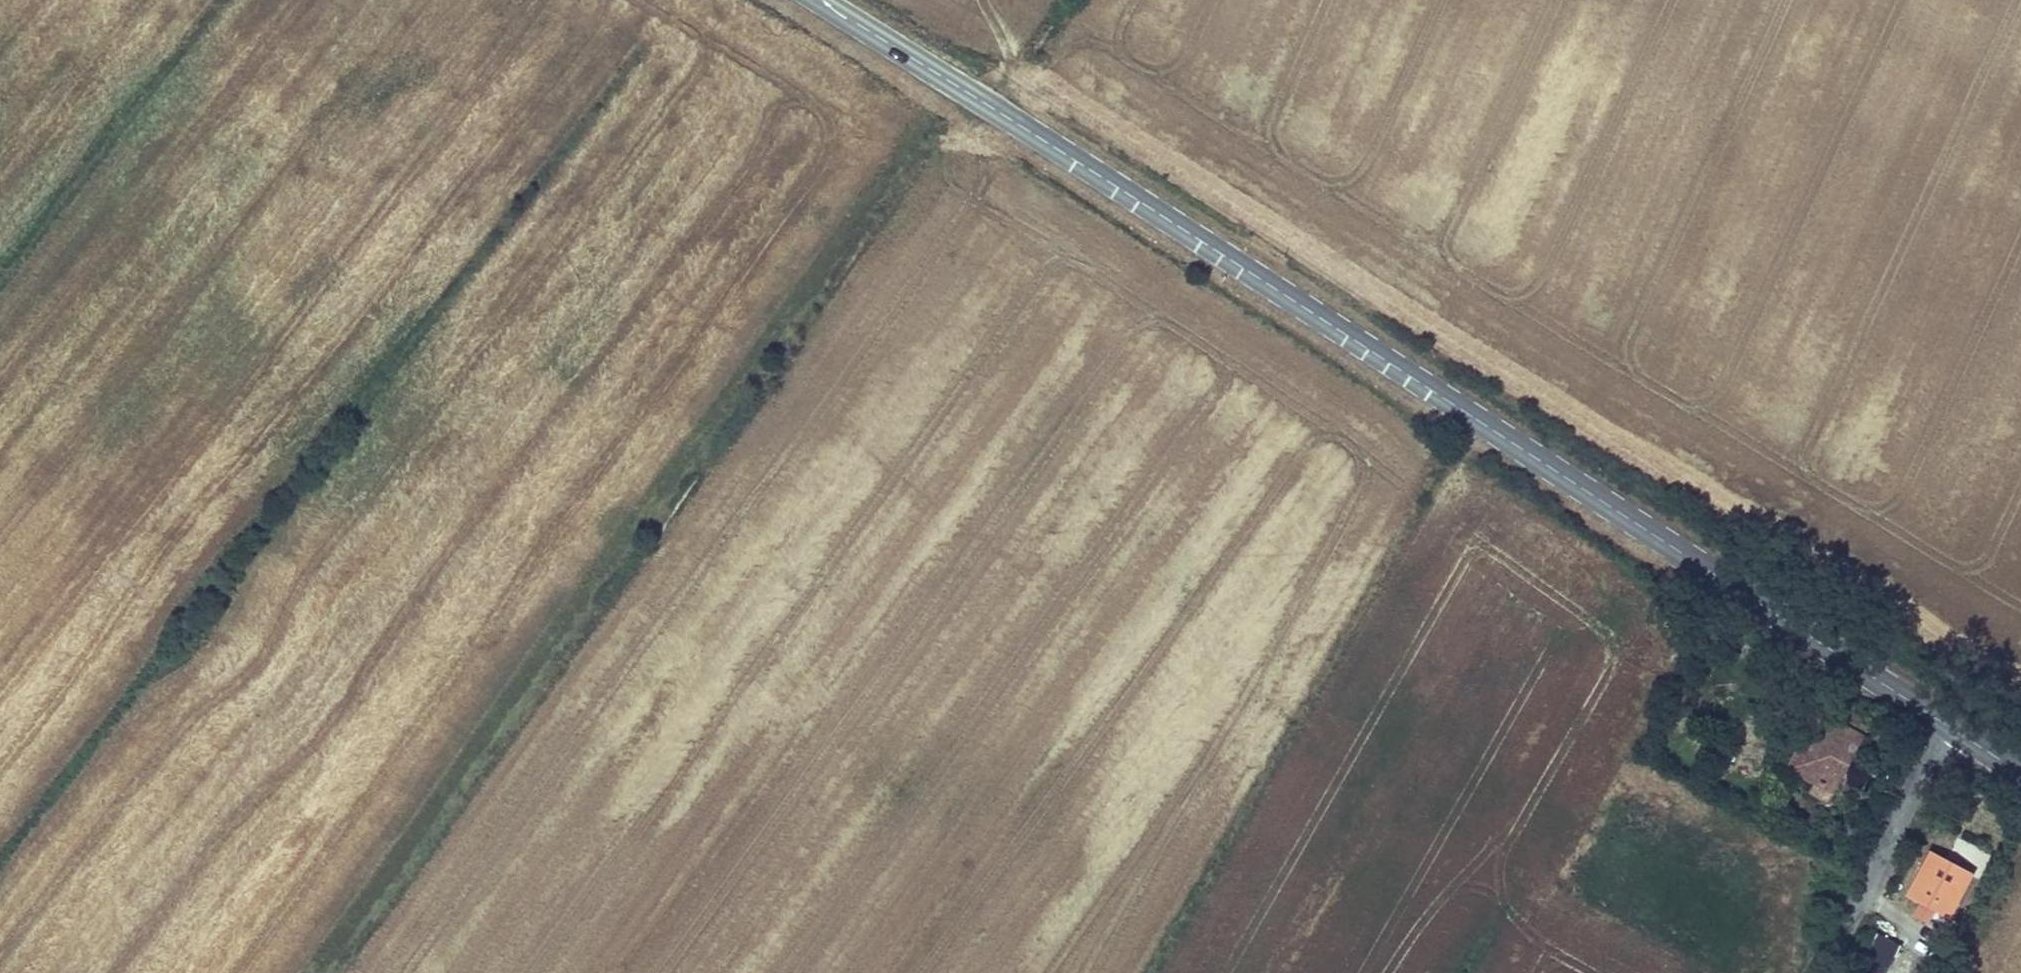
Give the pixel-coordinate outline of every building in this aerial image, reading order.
[(1859,734),(1866,719),(1823,695),(1814,709),(1859,734)] [(1825,797),(1859,734),(1814,709),(1788,758),(1800,765),(1812,773),(1805,785),(1825,797)] [(1794,778),(1805,785),(1812,773),(1800,765),(1794,778)] [(1906,889),(1944,909),(1966,868),(1928,848),(1906,889)] [(1875,925),(1863,946),(1889,960),(1899,939),(1875,925)] [(1863,946),(1848,972),(1883,972),(1889,960),(1863,946)]
